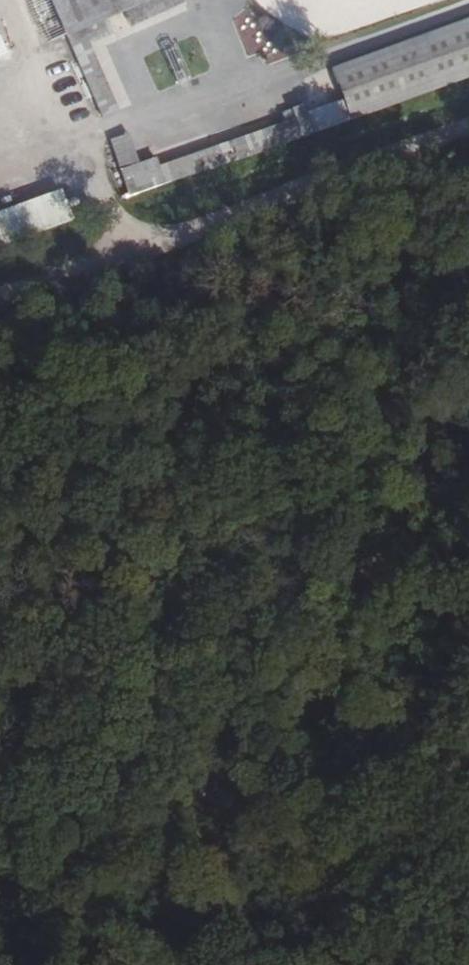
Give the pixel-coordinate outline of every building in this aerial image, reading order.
[(65,33),(145,0),(50,0),(65,33)] [(125,12),(129,24),(151,17),(148,5),(125,12)] [(325,68),(336,99),(468,48),(468,18),(325,68)] [(129,134),(110,140),(128,197),(166,185),(157,157),(138,163),(129,134)] [(71,220),(59,189),(0,210),(0,246),(71,220)]
